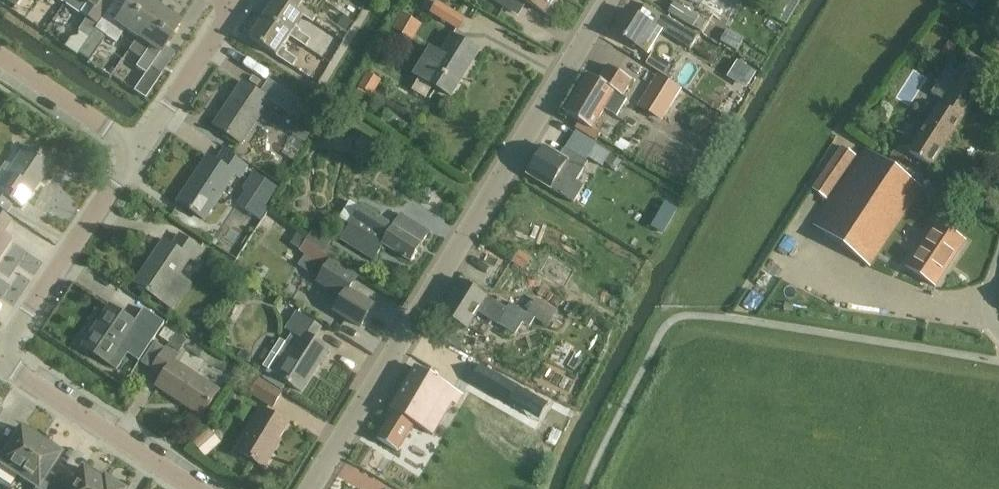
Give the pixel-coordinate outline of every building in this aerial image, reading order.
[(65,3),(87,18),(78,31),(78,37),(71,37),(66,45),(79,54),(104,16),(113,2),(110,0),(67,0),(65,3)] [(157,8),(145,0),(130,0),(114,23),(104,16),(79,54),(89,61),(106,38),(116,44),(126,30),(137,38),(157,8)] [(291,37),(306,47),(311,40),(300,32),(301,31),(296,28),(303,17),(278,0),(277,0),(264,19),(291,37)] [(304,0),(278,0),(303,17),(311,23),(317,15),(305,7),(307,6),(302,3),(304,0)] [(494,3),(511,13),(519,0),(489,0),(494,3)] [(545,15),(554,0),(520,0),(545,15)] [(459,30),(465,19),(438,3),(431,13),(459,30)] [(707,23),(676,3),(669,13),(700,33),(707,23)] [(358,26),(367,16),(351,4),(343,14),(358,26)] [(639,48),(639,47),(649,53),(655,44),(662,32),(691,49),(699,38),(677,25),(663,16),(645,6),(638,17),(627,11),(614,33),(639,48)] [(161,75),(150,68),(180,24),(157,8),(137,38),(150,46),(135,67),(145,74),(133,92),(144,99),(161,75)] [(344,16),(338,25),(346,31),(352,22),(344,16)] [(250,40),(267,51),(292,68),(297,60),(287,52),(288,51),(283,48),(291,37),(264,19),(250,40)] [(415,75),(433,86),(451,97),(478,52),(452,36),(442,54),(431,47),(415,75)] [(949,42),(943,52),(950,57),(956,47),(949,42)] [(650,93),(661,76),(630,55),(623,65),(645,79),(640,87),(650,93)] [(388,90),(400,75),(387,65),(375,80),(388,90)] [(588,75),(565,113),(582,123),(593,130),(605,110),(617,116),(627,99),(624,97),(634,81),(609,66),(599,82),(588,75)] [(686,69),(685,78),(692,83),(700,79),(701,71),(694,66),(686,69)] [(910,155),(912,156),(929,167),(979,88),(948,68),(932,94),(947,103),(944,107),(942,106),(910,155)] [(214,127),(230,137),(240,144),(267,102),(292,118),(302,102),(269,80),(260,94),(243,83),(214,127)] [(721,98),(716,107),(732,118),(738,109),(721,98)] [(326,131),(327,119),(311,117),(309,129),(326,131)] [(309,156),(320,140),(308,132),(297,147),(309,156)] [(544,148),(527,176),(545,186),(547,187),(574,204),(584,187),(577,182),(588,163),(586,162),(589,157),(588,156),(594,146),(595,145),(575,133),(565,149),(560,157),(544,148)] [(594,146),(588,156),(589,157),(603,166),(604,164),(615,171),(621,162),(610,155),(594,146)] [(841,146),(811,190),(827,200),(856,156),(841,146)] [(4,212),(11,202),(20,208),(49,165),(50,166),(54,160),(39,150),(35,156),(23,148),(0,182),(0,209),(4,212)] [(247,166),(240,162),(223,151),(216,162),(208,157),(178,203),(204,219),(233,175),(239,179),(247,166)] [(813,228),(854,255),(870,266),(921,189),(918,187),(903,177),(865,151),(854,168),(813,228)] [(905,175),(903,177),(918,187),(925,177),(910,167),(909,169),(905,175)] [(241,189),(266,207),(279,188),(253,171),(241,189)] [(666,202),(653,224),(664,231),(677,209),(666,202)] [(429,233),(412,222),(401,215),(393,227),(361,207),(353,220),(341,239),(373,259),(382,244),(411,262),(429,233)] [(9,240),(1,234),(9,221),(0,215),(0,253),(9,240)] [(965,242),(936,223),(907,267),(936,286),(965,242)] [(313,230),(306,240),(323,252),(330,242),(313,230)] [(192,282),(180,274),(189,260),(194,263),(202,251),(179,235),(172,246),(164,241),(136,284),(174,310),(192,282)] [(334,284),(329,290),(342,299),(335,311),(361,327),(373,307),(348,292),(357,277),(306,244),(300,252),(327,270),(322,276),(334,284)] [(518,250),(511,261),(523,268),(529,257),(518,250)] [(462,282),(442,316),(459,326),(467,331),(478,313),(497,324),(514,335),(522,322),(529,327),(534,319),(510,304),(507,309),(479,293),(462,282)] [(567,319),(576,304),(553,291),(545,306),(567,319)] [(110,306),(83,347),(109,363),(117,369),(129,352),(120,346),(136,323),(127,317),(110,306)] [(290,386),(290,385),(301,392),(328,349),(314,340),(321,329),(297,314),(287,330),(292,333),(286,343),(280,340),(263,367),(266,370),(287,383),(286,384),(290,386)] [(198,353),(235,377),(241,368),(204,344),(198,353)] [(201,416),(212,399),(217,391),(173,362),(177,355),(167,348),(151,371),(162,378),(156,386),(201,416)] [(377,440),(394,451),(398,453),(413,427),(434,440),(460,397),(415,370),(390,412),(393,414),(377,440)] [(280,395),(259,381),(252,377),(247,386),(253,391),(251,395),(272,408),(280,395)] [(506,400),(484,449),(526,468),(548,418),(506,400)] [(287,425),(271,415),(262,409),(237,451),(265,468),(275,451),(272,449),(287,425)] [(17,476),(39,442),(18,428),(17,429),(18,430),(4,452),(0,450),(0,465),(17,476)] [(194,444),(205,457),(222,442),(211,430),(194,444)] [(17,476),(35,488),(34,488),(53,488),(55,485),(44,478),(59,456),(60,456),(60,455),(39,442),(17,476)] [(101,482),(101,481),(80,468),(79,469),(80,470),(68,488),(96,488),(101,482)] [(96,488),(119,488),(103,478),(101,481),(101,482),(96,488)]
